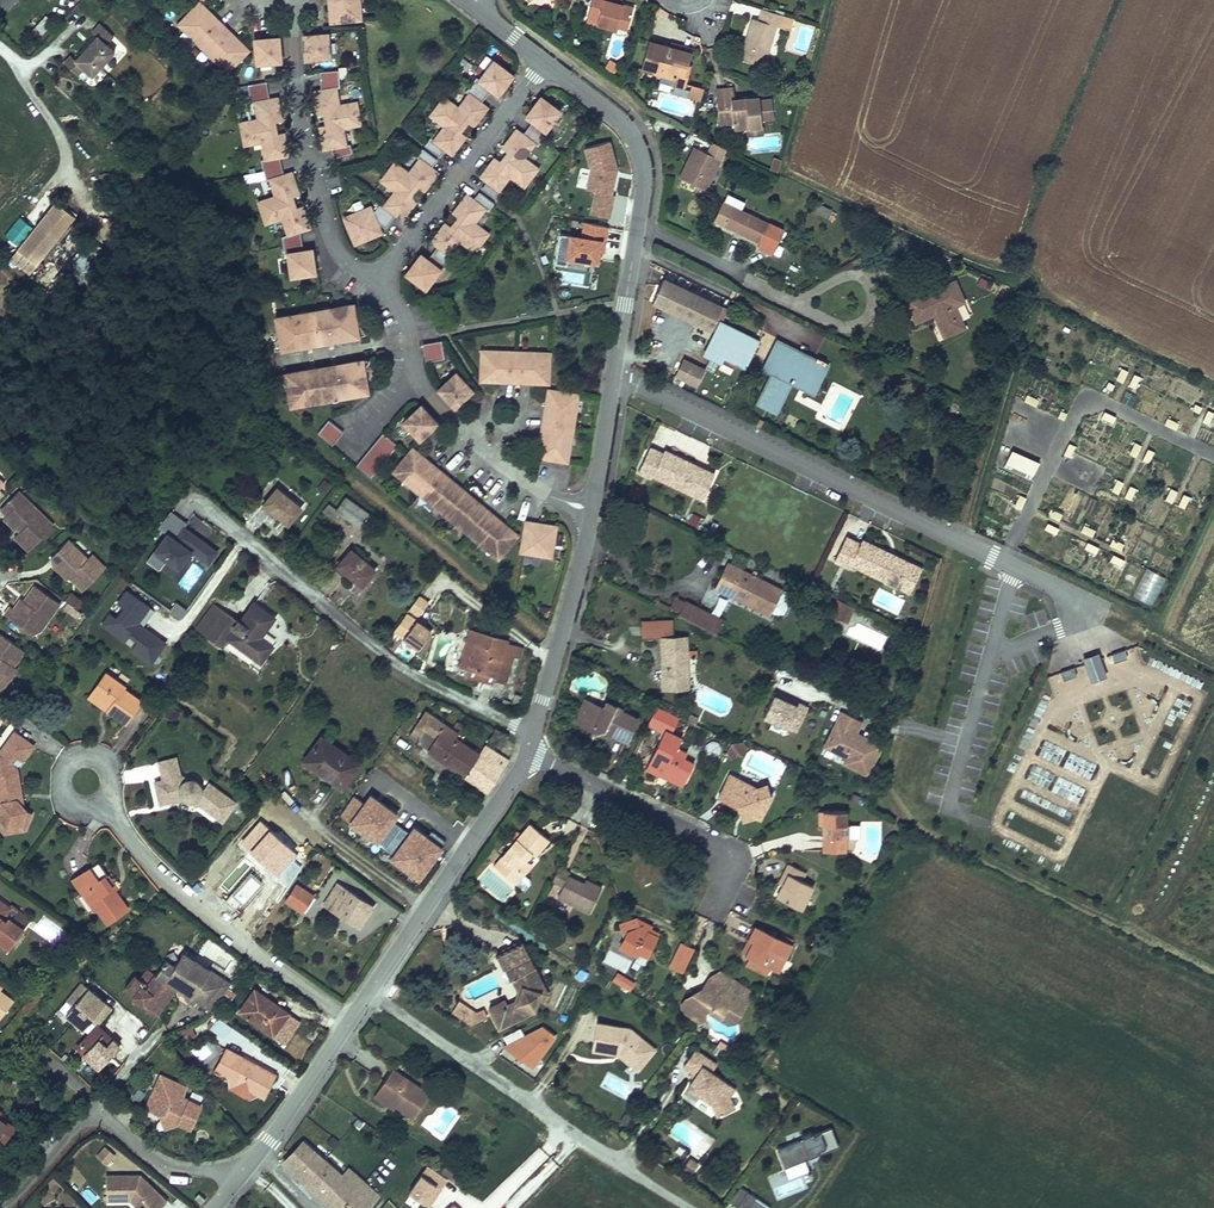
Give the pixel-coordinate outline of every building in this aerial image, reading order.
[(330,23),(361,20),(358,0),(327,0),(330,23)] [(581,17),(611,27),(613,21),(623,24),(630,1),(626,0),(587,0),(581,17)] [(52,28),(26,3),(12,17),(37,43),(52,28)] [(754,15),(747,13),(735,54),(759,61),(771,23),(778,25),(788,28),(792,14),(757,3),(754,15)] [(199,4),(179,25),(228,72),(248,51),(199,4)] [(93,78),(116,54),(107,46),(114,38),(101,26),(93,34),(98,38),(76,62),(71,58),(65,65),(78,77),(84,70),(93,78)] [(325,35),(301,38),(303,60),(328,57),(325,35)] [(276,37),(254,39),(256,64),(279,62),(276,37)] [(664,46),(644,40),(635,67),(669,77),(667,84),(681,88),(688,65),(683,63),(686,52),(664,46)] [(664,46),(686,52),(688,48),(666,41),(664,46)] [(615,73),(619,64),(608,59),(604,68),(615,73)] [(512,76),(493,62),(478,80),(474,77),(464,91),(468,94),(457,108),(445,99),(432,116),(443,125),(432,140),(428,138),(423,144),(441,158),(445,152),(450,157),(467,135),(461,131),(468,122),(473,126),(488,107),(483,103),(491,92),(497,96),(512,76)] [(323,129),(318,130),(323,152),(334,150),(336,158),(356,154),(354,144),(347,145),(344,129),(361,125),(357,102),(338,105),(335,90),(342,89),(338,70),(319,74),(323,92),(309,95),(313,115),(320,114),(323,129)] [(710,85),(715,117),(727,115),(728,124),(744,121),(759,119),(758,113),(754,94),(754,89),(731,93),(729,82),(710,85)] [(268,84),(247,86),(250,103),(258,102),(260,122),(243,125),(245,144),(263,142),(266,159),(261,160),(264,180),(270,180),(274,200),(261,203),(264,222),(281,219),(287,238),(281,239),(284,255),(289,255),(292,278),(315,274),(312,250),(305,251),(302,233),(309,231),(303,208),(296,209),(294,196),(298,195),(292,172),(283,173),(280,156),(286,155),(283,135),(277,136),(275,123),(281,122),(278,99),(270,100),(268,84)] [(699,89),(687,86),(685,91),(697,94),(699,89)] [(697,94),(685,91),(683,98),(695,101),(697,94)] [(754,94),(758,113),(767,112),(763,92),(754,94)] [(485,182),(481,187),(499,200),(503,194),(500,192),(513,176),(524,184),(538,166),(527,158),(537,145),(540,147),(550,133),(547,131),(561,113),(541,98),(526,118),(531,122),(522,133),(517,130),(503,149),(507,151),(500,161),(496,158),(480,178),(485,182)] [(760,127),(759,119),(744,121),(746,130),(760,127)] [(617,169),(610,141),(585,148),(591,170),(587,189),(595,191),(592,205),(611,209),(614,195),(611,194),(615,177),(613,177),(614,170),(617,169)] [(707,189),(722,159),(696,145),(687,162),(690,164),(683,178),(707,189)] [(371,207),(345,217),(355,244),(381,234),(379,227),(385,230),(396,217),(403,222),(416,204),(410,200),(418,189),(424,193),(438,173),(433,170),(439,161),(421,150),(415,156),(418,158),(407,173),(394,164),(381,182),(393,193),(384,204),(382,203),(374,212),(371,207)] [(765,168),(769,155),(760,152),(756,164),(765,168)] [(683,178),(690,164),(687,162),(680,176),(683,178)] [(714,218),(758,241),(756,246),(772,255),(785,229),(742,206),(746,197),(729,188),(714,218)] [(494,206),(477,192),(472,198),(468,195),(452,215),(455,217),(447,227),(445,225),(431,243),(437,247),(427,259),(422,254),(407,274),(426,290),(441,271),(444,273),(455,259),(451,256),(461,244),(473,254),(488,234),(476,224),(486,210),(489,212),(494,206)] [(825,217),(830,210),(818,202),(813,209),(825,217)] [(609,218),(611,209),(592,205),(590,214),(609,218)] [(54,207),(9,263),(29,279),(74,223),(54,207)] [(596,262),(600,244),(603,245),(607,227),(586,222),(583,236),(560,231),(554,261),(566,263),(567,255),(596,262)] [(721,307),(663,278),(652,301),(710,331),(721,307)] [(991,292),(995,282),(988,279),(983,288),(991,292)] [(961,283),(910,303),(920,327),(939,320),(948,342),(973,332),(964,310),(971,307),(961,283)] [(353,305),(270,318),(275,352),(358,338),(353,305)] [(728,323),(720,323),(717,330),(718,336),(722,338),(718,345),(712,347),(711,358),(719,362),(723,356),(744,366),(756,344),(754,335),(731,330),(728,323)] [(816,358),(777,339),(762,370),(772,376),(759,404),(779,414),(798,378),(819,388),(829,367),(826,365),(828,359),(818,355),(816,358)] [(442,341),(423,344),(426,362),(445,359),(442,341)] [(553,356),(484,349),(481,380),(550,388),(553,356)] [(361,360),(280,374),(285,407),(367,392),(361,360)] [(696,387),(704,371),(683,360),(674,376),(696,387)] [(1127,384),(1132,374),(1126,371),(1121,381),(1127,384)] [(456,374),(440,389),(457,407),(473,391),(456,374)] [(1140,390),(1145,380),(1138,377),(1133,387),(1140,390)] [(581,396),(549,393),(542,460),(574,463),(581,396)] [(1040,409),(1042,403),(1031,397),(1028,403),(1040,409)] [(1203,415),(1206,409),(1200,406),(1197,413),(1203,415)] [(438,423),(421,407),(405,423),(422,439),(438,423)] [(1068,423),(1071,417),(1065,414),(1062,420),(1068,423)] [(1117,425),(1119,419),(1108,414),(1106,420),(1117,425)] [(329,420),(319,433),(334,446),(345,433),(329,420)] [(1183,426),(1172,420),(1168,427),(1180,432),(1183,426)] [(383,434),(357,466),(373,479),(399,447),(383,434)] [(1074,459),(1079,448),(1073,445),(1068,456),(1074,459)] [(1141,459),(1145,448),(1139,445),(1134,456),(1141,459)] [(651,447),(639,472),(652,478),(654,475),(703,500),(716,475),(665,450),(664,453),(651,447)] [(415,448),(394,474),(499,560),(520,535),(415,448)] [(1153,465),(1158,454),(1152,451),(1146,462),(1153,465)] [(1037,478),(1043,464),(1016,452),(1010,466),(1037,478)] [(1122,496),(1127,486),(1121,482),(1116,493),(1122,496)] [(278,484),(266,499),(291,519),(304,503),(278,484)] [(11,493),(4,486),(0,490),(0,504),(11,493)] [(1136,502),(1141,492),(1134,488),(1129,498),(1136,502)] [(1177,505),(1182,494),(1175,491),(1170,502),(1177,505)] [(17,493),(2,509),(8,515),(5,518),(17,529),(19,528),(22,531),(15,538),(29,551),(52,527),(17,493)] [(348,495),(337,508),(362,528),(372,514),(348,495)] [(1189,510),(1194,499),(1187,496),(1183,507),(1189,510)] [(1024,512),(1030,501),(1024,498),(1018,509),(1024,512)] [(160,553),(180,568),(193,550),(210,563),(219,551),(194,532),(193,534),(188,531),(189,529),(186,527),(189,523),(173,510),(148,544),(160,553)] [(1066,517),(1055,512),(1052,518),(1063,523),(1066,517)] [(697,527),(701,518),(691,514),(687,523),(697,527)] [(559,524),(526,521),(524,542),(526,542),(525,554),(556,556),(559,524)] [(1060,537),(1063,531),(1051,525),(1049,531),(1060,537)] [(1096,539),(1100,533),(1088,527),(1085,533),(1096,539)] [(861,545),(848,539),(836,563),(851,570),(853,567),(907,593),(919,570),(863,542),(861,545)] [(1125,553),(1128,547),(1117,542),(1114,547),(1125,553)] [(68,543),(51,561),(59,568),(55,572),(67,583),(69,581),(84,595),(107,571),(91,557),(87,561),(68,543)] [(160,553),(148,544),(141,554),(153,562),(160,553)] [(1100,556),(1103,551),(1092,544),(1089,550),(1100,556)] [(377,564),(354,546),(339,565),(362,584),(377,564)] [(1129,563),(1117,557),(1115,563),(1126,568),(1129,563)] [(160,571),(174,579),(178,573),(164,564),(160,571)] [(750,578),(727,567),(715,593),(769,619),(770,616),(779,620),(787,617),(789,611),(788,606),(785,606),(787,601),(787,595),(757,581),(759,576),(752,573),(750,578)] [(1152,606),(1166,578),(1146,568),(1132,597),(1152,606)] [(11,609),(5,617),(30,636),(43,618),(48,622),(59,608),(35,590),(24,603),(23,602),(15,612),(11,609)] [(144,626),(156,610),(128,590),(119,602),(126,607),(118,618),(111,613),(104,623),(112,629),(116,623),(130,634),(139,640),(133,649),(152,663),(167,642),(144,626)] [(74,616),(84,603),(72,593),(62,607),(74,616)] [(421,597),(412,608),(421,615),(429,603),(421,597)] [(182,618),(188,610),(178,602),(172,610),(182,618)] [(681,603),(674,618),(714,637),(721,623),(681,603)] [(212,636),(230,610),(220,604),(202,630),(212,636)] [(857,611),(846,605),(839,619),(850,625),(857,611)] [(230,650),(237,640),(268,662),(278,647),(266,638),(279,620),(261,607),(249,624),(230,610),(212,636),(230,650)] [(408,614),(396,631),(421,649),(433,631),(408,614)] [(30,636),(40,632),(48,622),(43,618),(30,636)] [(130,634),(116,623),(112,629),(126,639),(130,634)] [(667,628),(639,629),(639,648),(657,647),(658,695),(686,695),(685,664),(692,664),(692,655),(683,655),(683,639),(668,640),(667,628)] [(510,644),(470,631),(458,666),(468,669),(464,679),(493,688),(495,682),(509,686),(518,658),(523,660),(526,652),(509,647),(510,644)] [(15,670),(12,667),(23,653),(0,636),(0,691),(15,670)] [(1123,650),(1110,654),(1112,661),(1125,657),(1123,650)] [(1096,655),(1083,660),(1085,663),(1091,680),(1104,675),(1098,659),(1096,655)] [(1074,674),(1072,667),(1060,672),(1062,679),(1074,674)] [(126,687),(106,672),(88,696),(127,725),(143,704),(124,690),(126,687)] [(796,732),(807,708),(796,704),(795,706),(785,702),(786,699),(776,695),(765,719),(796,732)] [(601,710),(582,702),(571,725),(592,735),(594,736),(592,740),(617,743),(624,746),(634,724),(617,716),(618,713),(603,706),(601,710)] [(677,718),(654,707),(643,727),(660,736),(645,767),(649,769),(681,784),(692,761),(684,757),(687,752),(675,746),(679,737),(670,732),(677,718)] [(428,710),(408,740),(418,747),(428,732),(438,739),(427,754),(487,796),(496,778),(506,761),(484,746),(478,754),(465,745),(469,738),(428,710)] [(867,774),(881,746),(855,734),(861,721),(842,712),(825,747),(847,758),(845,763),(867,774)] [(509,737),(496,729),(488,741),(501,749),(509,737)] [(359,761),(320,733),(303,758),(340,786),(359,761)] [(11,737),(0,754),(0,766),(1,766),(0,767),(0,806),(1,806),(0,809),(0,823),(8,831),(15,828),(17,836),(24,835),(30,816),(23,813),(14,773),(30,749),(11,737)] [(1038,756),(1058,765),(1065,751),(1046,741),(1038,756)] [(730,759),(746,748),(742,742),(730,743),(725,753),(730,759)] [(1089,781),(1096,767),(1071,753),(1064,767),(1089,781)] [(162,806),(178,802),(186,806),(193,807),(200,806),(225,823),(237,803),(205,781),(200,786),(196,782),(191,781),(183,781),(178,758),(158,763),(163,782),(156,783),(162,806)] [(1033,765),(1026,779),(1048,789),(1055,775),(1033,765)] [(729,773),(717,795),(724,798),(736,804),(742,822),(757,815),(761,818),(773,795),(768,793),(764,782),(754,786),(729,773)] [(1051,791),(1078,803),(1085,789),(1057,777),(1051,791)] [(444,842),(431,833),(427,839),(414,829),(409,835),(392,823),(397,817),(370,797),(350,824),(407,866),(404,869),(419,880),(433,861),(432,859),(444,842)] [(845,810),(816,813),(817,825),(818,825),(820,839),(821,849),(847,847),(846,834),(857,833),(855,818),(846,819),(845,810)] [(548,838),(529,822),(492,866),(515,886),(532,866),(527,862),(548,838)] [(120,886),(99,859),(74,877),(96,910),(100,907),(109,921),(129,907),(116,890),(120,886)] [(804,871),(787,862),(777,882),(780,884),(782,885),(776,896),(800,909),(813,885),(800,879),(804,871)] [(557,898),(589,914),(603,888),(586,880),(583,885),(574,881),(568,878),(570,874),(558,868),(550,883),(561,888),(557,898)] [(525,892),(532,882),(524,877),(517,887),(525,892)] [(372,906),(339,883),(324,903),(358,926),(372,906)] [(314,894),(299,884),(286,900),(301,911),(314,894)] [(7,952),(33,921),(22,912),(14,921),(7,915),(12,909),(0,899),(0,946),(7,952)] [(638,957),(641,952),(648,956),(660,934),(651,930),(653,927),(647,924),(634,917),(617,926),(622,939),(621,939),(627,952),(638,957)] [(789,944),(754,925),(752,929),(741,949),(777,968),(789,944)] [(511,933),(485,946),(491,961),(495,959),(502,973),(505,971),(509,980),(503,992),(493,997),(491,992),(477,999),(486,1019),(522,1001),(532,974),(511,933)] [(678,942),(668,968),(684,974),(694,948),(678,942)] [(605,961),(625,969),(629,960),(609,952),(605,961)] [(133,974),(122,988),(155,1016),(175,988),(182,994),(182,1000),(194,1009),(196,1022),(201,1019),(224,987),(179,955),(172,964),(163,958),(153,971),(150,969),(142,981),(133,974)] [(721,988),(745,1002),(751,989),(720,969),(707,975),(711,977),(723,985),(721,988)] [(634,982),(618,972),(613,980),(630,989),(634,982)] [(711,977),(707,975),(700,986),(681,996),(678,1001),(683,1010),(690,1014),(699,1010),(703,1009),(723,1022),(734,1019),(745,1002),(721,988),(723,985),(711,977)] [(81,985),(53,1015),(64,1024),(68,1019),(81,1031),(91,1020),(96,1025),(109,1010),(81,985)] [(14,1002),(4,994),(6,990),(0,986),(0,1020),(14,1002)] [(290,1016),(255,993),(241,1014),(275,1038),(290,1016)] [(462,1005),(446,995),(440,1005),(460,1017),(473,1011),(469,1002),(462,1005)] [(703,1016),(699,1010),(690,1014),(697,1020),(703,1016)] [(218,1017),(209,1028),(222,1038),(231,1027),(218,1017)] [(629,1027),(595,1021),(590,1048),(616,1052),(636,1069),(653,1048),(629,1027)] [(109,1023),(104,1029),(116,1040),(122,1034),(109,1023)] [(509,1045),(506,1048),(533,1069),(556,1037),(542,1027),(523,1036),(521,1031),(506,1037),(509,1045)] [(119,1050),(96,1029),(77,1050),(100,1071),(119,1050)] [(715,1058),(693,1044),(682,1061),(695,1069),(687,1082),(710,1096),(718,1111),(735,1101),(728,1090),(734,1081),(710,1066),(715,1058)] [(277,1074),(228,1049),(216,1072),(235,1081),(231,1088),(253,1098),(256,1091),(266,1096),(277,1074)] [(382,1069),(365,1098),(387,1112),(389,1109),(406,1119),(422,1093),(382,1069)] [(608,1072),(600,1086),(613,1092),(620,1078),(608,1072)] [(189,1086),(163,1075),(149,1108),(168,1117),(170,1129),(182,1122),(194,1128),(204,1105),(186,1097),(189,1086)] [(800,1133),(775,1144),(783,1162),(803,1154),(808,1152),(808,1151),(816,1147),(817,1148),(837,1140),(829,1121),(810,1129),(809,1127),(799,1131),(800,1133)] [(3,1147),(13,1134),(0,1124),(0,1144),(3,1147)] [(280,1164),(330,1207),(363,1207),(377,1192),(347,1166),(338,1176),(326,1166),(330,1162),(317,1151),(313,1155),(299,1142),(280,1164)] [(104,1146),(95,1156),(106,1166),(115,1156),(104,1146)] [(803,1154),(783,1162),(788,1173),(807,1165),(803,1154)] [(683,1165),(692,1171),(697,1163),(688,1157),(683,1165)] [(448,1181),(427,1166),(407,1194),(427,1207),(430,1207),(448,1181)] [(784,1171),(768,1177),(775,1196),(810,1183),(806,1173),(788,1180),(784,1171)] [(145,1183),(142,1186),(139,1183),(139,1177),(105,1177),(105,1203),(129,1203),(134,1207),(138,1207),(139,1206),(141,1207),(161,1207),(166,1203),(145,1183)] [(739,1184),(729,1199),(743,1207),(746,1207),(755,1194),(739,1184)] [(200,1193),(195,1198),(202,1205),(207,1200),(200,1193)] [(755,1194),(746,1207),(768,1207),(771,1205),(755,1194)]
